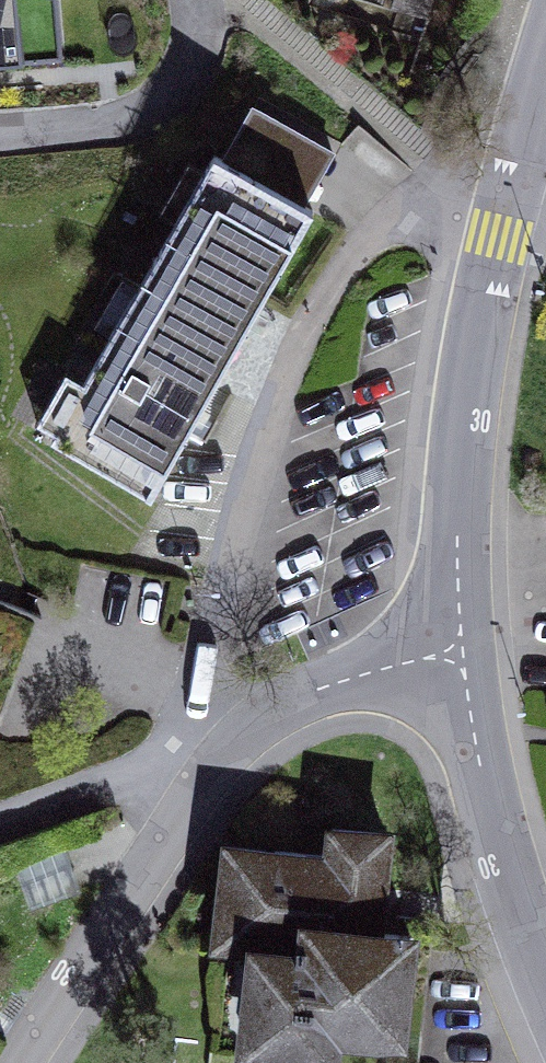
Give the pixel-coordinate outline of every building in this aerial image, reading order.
[(59,58),(52,0),(0,0),(0,66),(59,58)] [(301,238),(213,187),(59,456),(147,506),(301,238)] [(226,846),(215,934),(240,937),(226,1054),(304,1062),(330,1062),(332,1044),(407,1053),(423,921),(393,918),(404,827),(330,818),(325,858),(226,846)]
